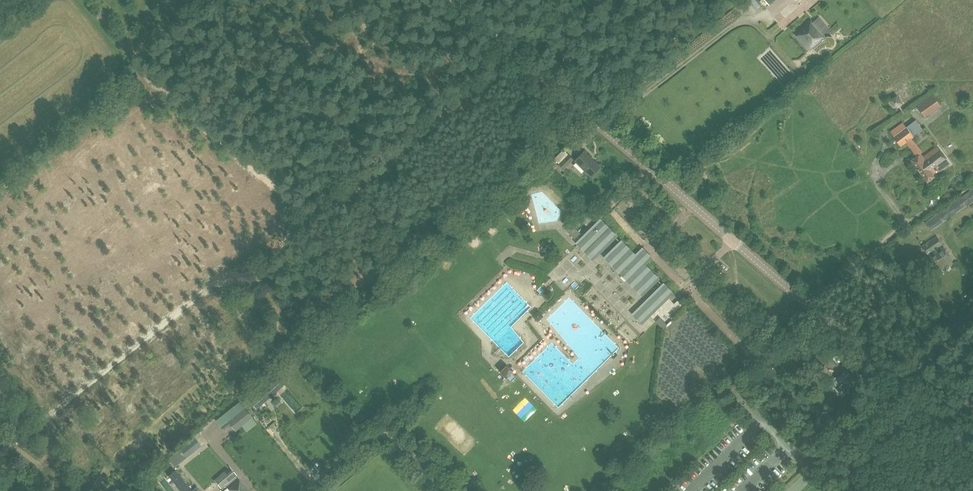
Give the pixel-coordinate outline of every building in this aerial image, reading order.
[(786,11),(791,20),(810,9),(804,0),(786,11)] [(812,47),(817,53),(826,45),(827,46),(831,47),(834,44),(834,40),(832,37),(827,37),(826,38),(812,21),(796,34),(809,49),(812,47)] [(814,61),(805,69),(808,72),(817,64),(814,61)] [(889,100),(894,108),(903,103),(897,95),(889,100)] [(917,106),(925,118),(941,106),(933,95),(917,106)] [(901,147),(907,142),(912,138),(914,137),(913,136),(923,129),(916,120),(907,127),(903,122),(890,132),(901,147)] [(912,138),(907,142),(917,156),(912,160),(928,182),(935,177),(934,175),(950,163),(937,146),(923,157),(921,153),(923,152),(912,138)] [(556,157),(560,162),(559,163),(565,169),(574,159),(564,149),(556,157)] [(575,161),(591,177),(601,167),(585,151),(575,161)] [(944,198),(949,204),(959,195),(952,187),(948,190),(950,193),(944,198)] [(970,191),(950,205),(956,214),(972,201),(972,196),(970,191)] [(936,215),(925,222),(932,231),(942,223),(936,215)] [(579,242),(593,257),(615,236),(600,221),(579,242)] [(565,229),(575,238),(581,233),(571,224),(565,229)] [(947,227),(939,232),(944,240),(952,234),(947,227)] [(922,246),(937,270),(953,260),(937,236),(922,246)] [(607,257),(642,293),(657,279),(643,264),(646,261),(639,254),(636,257),(621,243),(607,257)] [(580,285),(576,289),(581,294),(585,289),(580,285)] [(643,321),(671,293),(663,285),(635,313),(643,321)] [(821,367),(828,361),(819,352),(813,358),(821,367)] [(832,359),(838,365),(845,357),(839,352),(832,359)] [(500,371),(507,378),(513,372),(507,365),(500,371)] [(838,388),(843,394),(857,380),(851,374),(851,375),(845,369),(837,378),(843,383),(838,388)] [(754,380),(762,388),(770,381),(761,372),(754,380)] [(284,382),(278,376),(253,401),(258,408),(284,382)] [(254,418),(245,407),(221,426),(225,431),(232,425),(237,431),(254,418)] [(187,443),(180,449),(187,457),(194,451),(187,443)] [(187,457),(180,449),(168,458),(175,467),(187,457)] [(213,479),(220,488),(237,475),(229,466),(213,479)] [(183,490),(192,490),(175,470),(170,474),(183,490)] [(239,481),(229,489),(231,490),(248,490),(239,481)]
